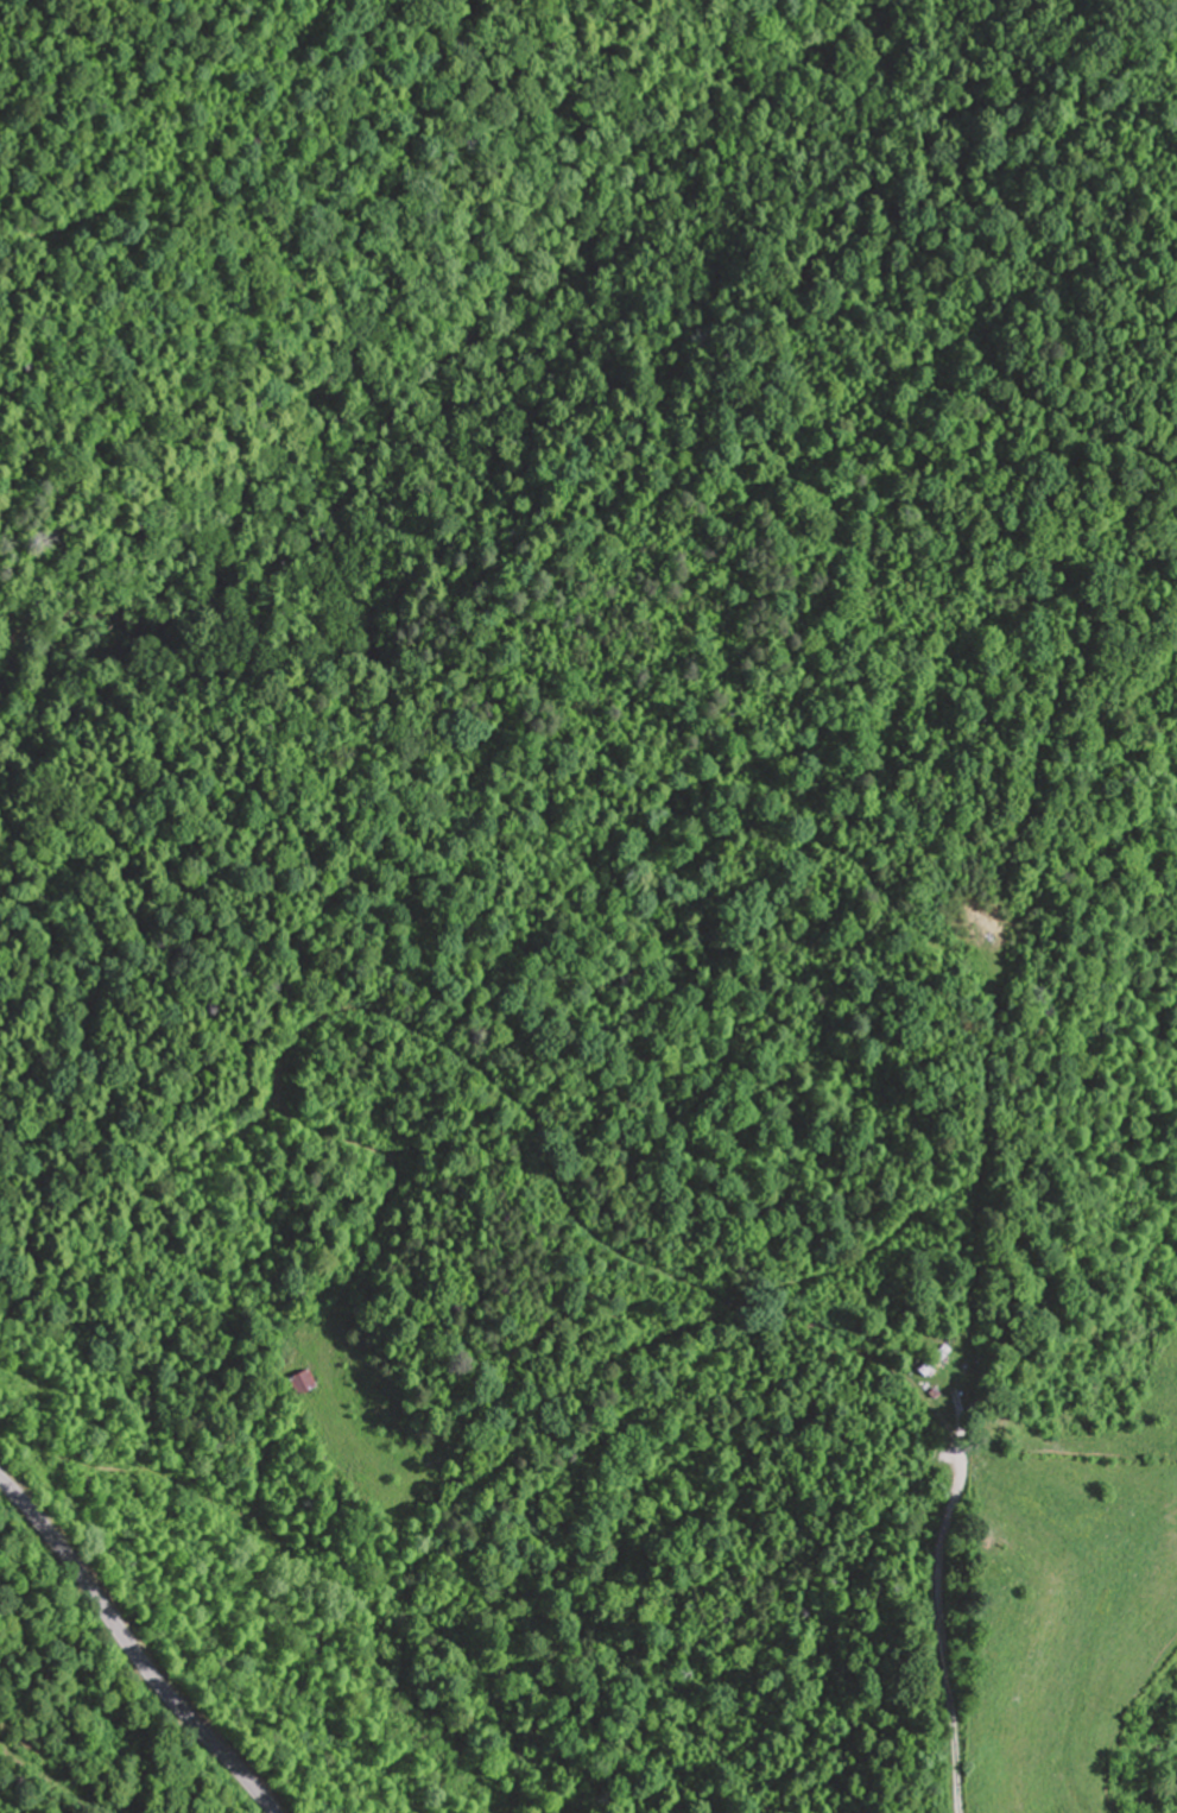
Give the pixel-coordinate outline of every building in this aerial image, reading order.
[(915,1370),(925,1380),(950,1355),(940,1345),(915,1370)] [(295,1398),(315,1387),(306,1368),(285,1379),(295,1398)]
